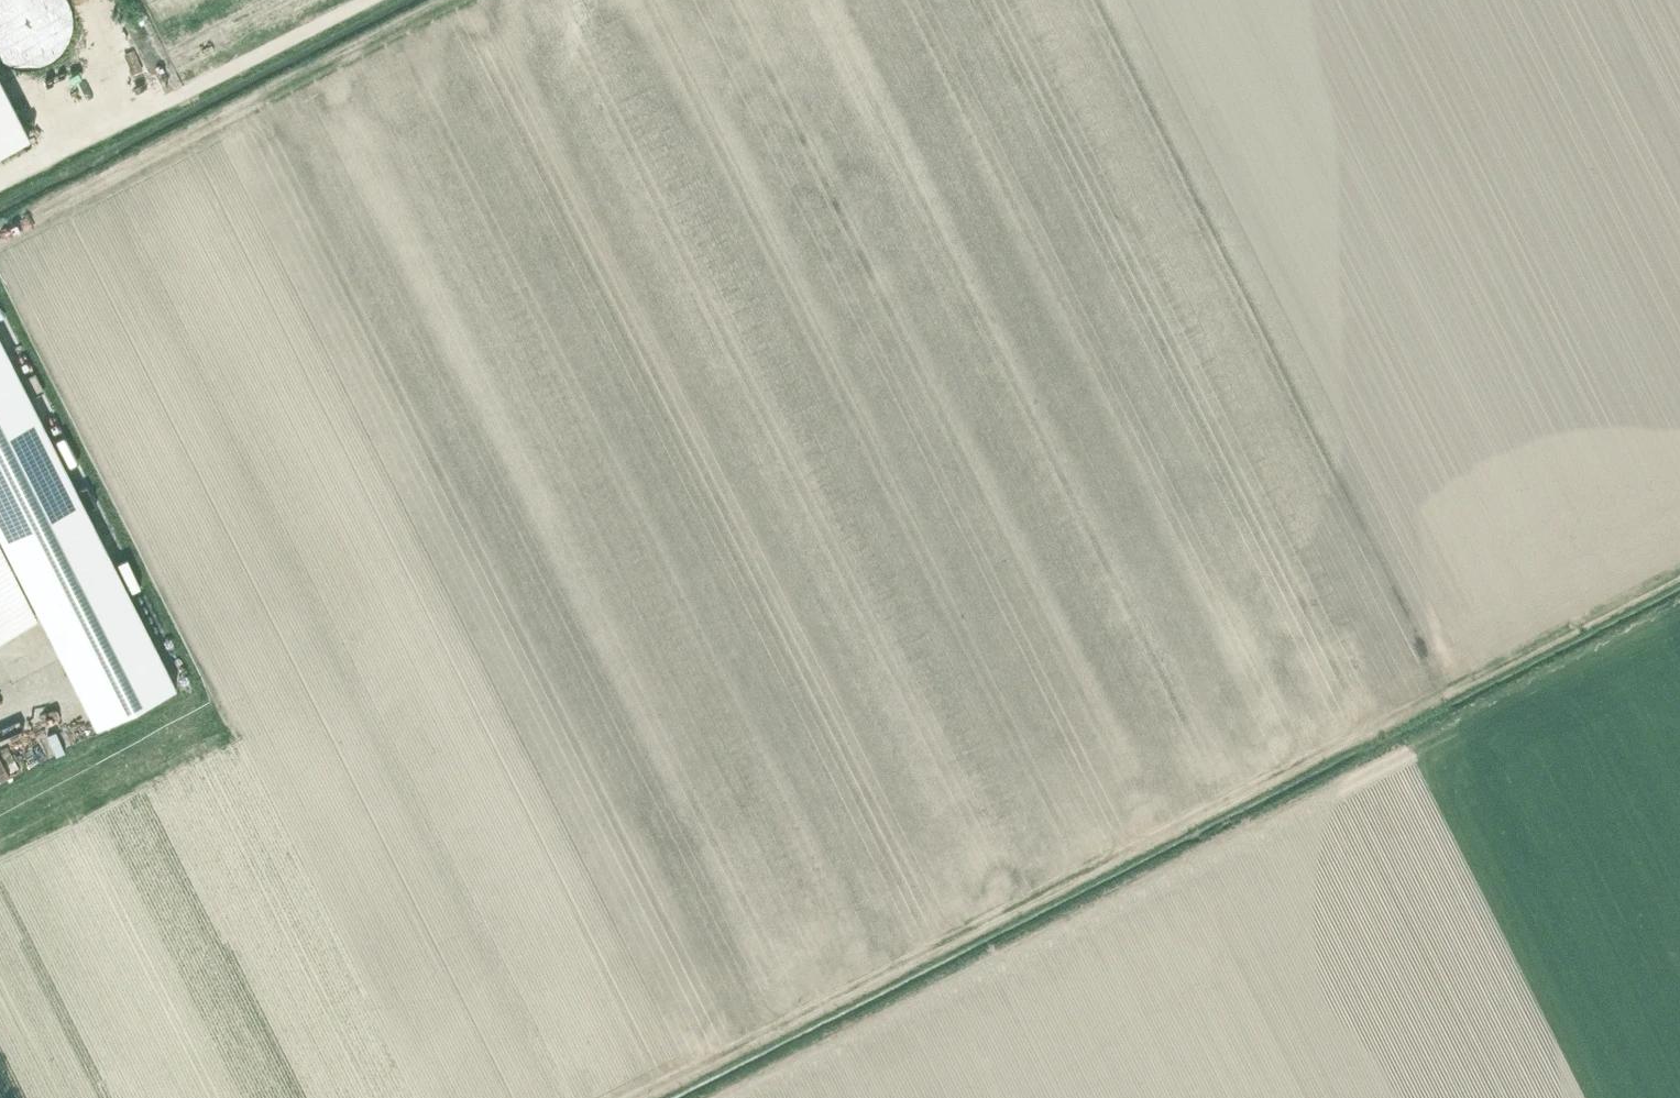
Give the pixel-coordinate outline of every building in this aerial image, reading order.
[(30,138),(0,80),(0,154),(30,138)] [(101,735),(181,694),(0,336),(0,536),(101,735)] [(38,618),(0,542),(0,637),(38,618)]
